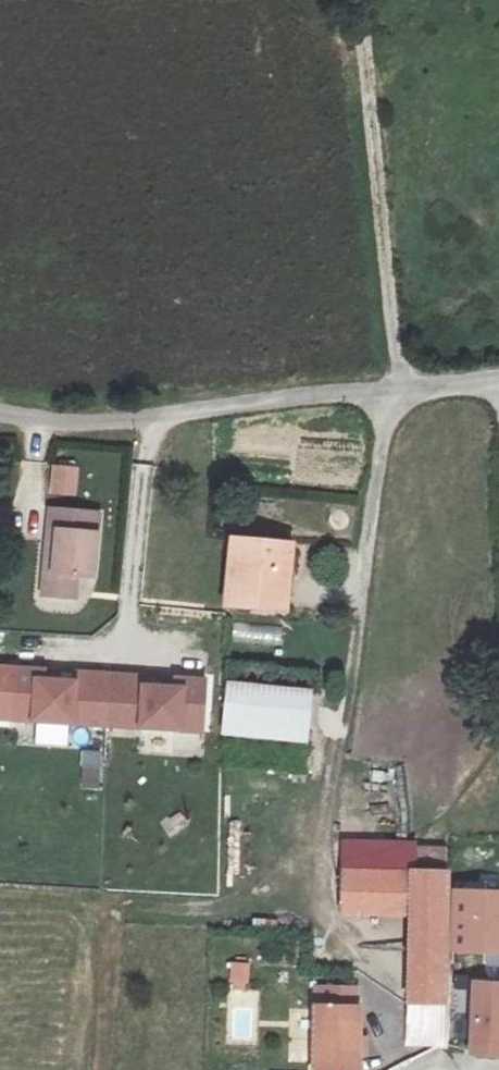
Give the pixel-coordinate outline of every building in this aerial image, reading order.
[(53,467),(50,493),(76,497),(79,470),(53,467)] [(48,510),(41,594),(81,597),(85,541),(97,542),(100,514),(48,510)] [(286,612),(294,544),(230,537),(222,605),(286,612)] [(281,644),(282,628),(233,624),(231,640),(281,644)] [(70,669),(69,679),(50,677),(51,667),(0,664),(0,719),(198,730),(201,677),(161,675),(161,685),(142,684),(143,673),(70,669)] [(226,682),(220,734),(303,740),(308,691),(226,682)] [(102,789),(103,751),(82,750),(81,788),(102,789)] [(408,913),(408,998),(447,1001),(450,871),(414,871),(414,842),(342,840),(341,911),(408,913)] [(453,890),(452,950),(498,950),(498,890),(453,890)] [(231,962),(228,988),(247,990),(249,963),(231,962)] [(475,983),(471,1054),(498,1056),(498,985),(475,983)] [(335,1067),(359,1067),(358,987),(314,988),(315,1069),(335,1069),(335,1067)]
